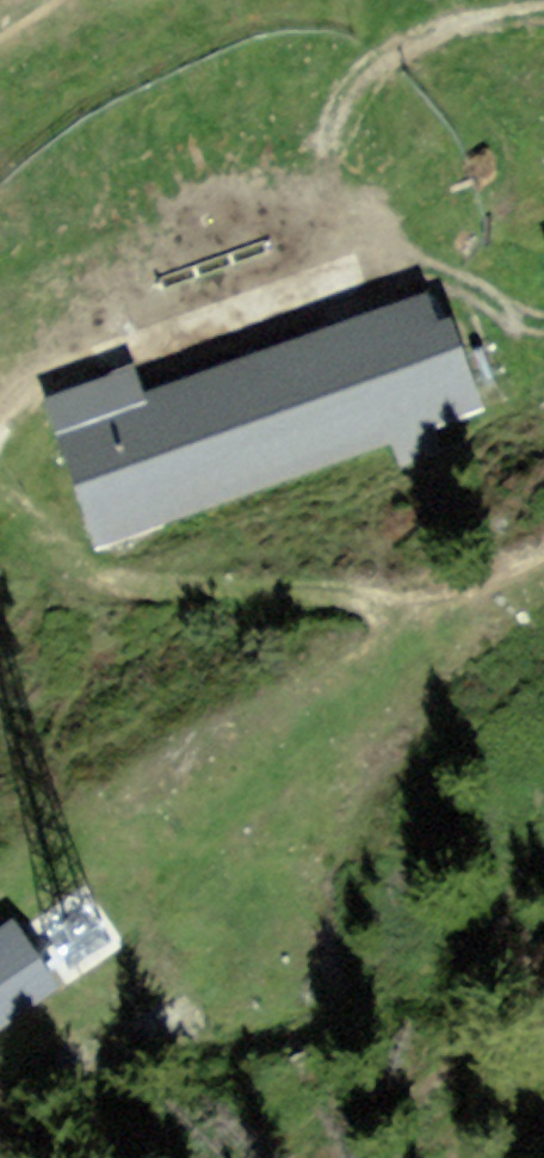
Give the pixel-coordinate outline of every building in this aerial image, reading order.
[(133,365),(41,398),(96,550),(476,412),(432,290),(143,394),(133,365)] [(18,927),(0,937),(0,1012),(51,981),(18,927)]
